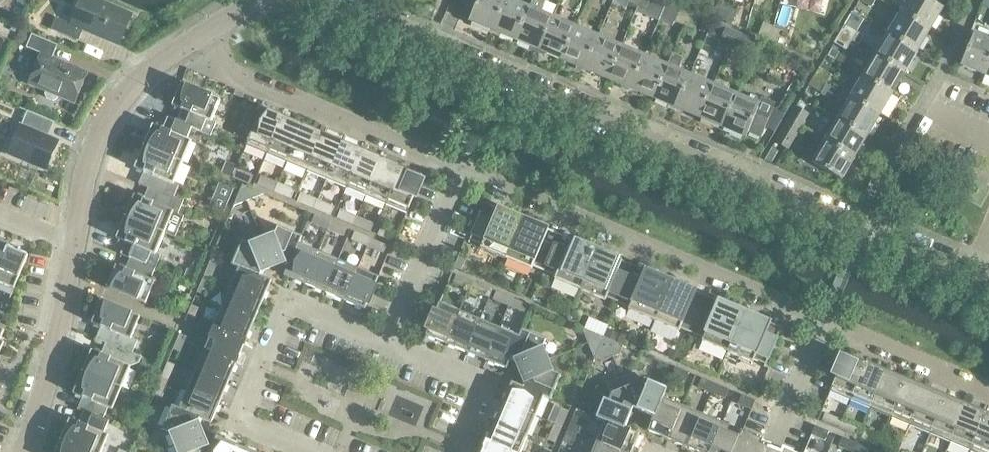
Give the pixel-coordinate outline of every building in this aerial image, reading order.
[(119,44),(132,14),(99,0),(81,0),(71,23),(57,17),(52,29),(79,40),(84,29),(119,44)] [(468,0),(477,4),(470,20),(494,31),(507,0),(468,0)] [(530,6),(516,0),(507,0),(494,31),(516,40),(530,6)] [(531,7),(530,6),(516,40),(539,50),(553,16),(542,11),(546,0),(534,0),(531,7)] [(639,6),(648,10),(652,0),(641,0),(639,6)] [(901,13),(931,31),(944,8),(935,2),(931,0),(909,0),(901,13)] [(712,15),(723,20),(728,7),(729,6),(718,1),(712,15)] [(723,20),(732,24),(738,10),(729,6),(728,7),(723,20)] [(674,21),(684,25),(690,12),(680,8),(674,21)] [(694,29),(700,16),(690,12),(684,25),(694,29)] [(901,13),(889,34),(918,51),(931,31),(901,13)] [(539,50),(562,59),(576,25),(553,16),(539,50)] [(774,26),(774,25),(764,21),(758,35),(768,39),(774,26)] [(845,23),(838,34),(851,41),(858,31),(845,23)] [(599,35),(576,25),(562,59),(585,69),(599,35)] [(774,26),(768,39),(778,43),(784,29),(774,25),(774,26)] [(726,27),(720,40),(717,48),(727,52),(730,44),(736,31),(726,27)] [(730,44),(740,48),(753,54),(758,40),(736,31),(730,44)] [(30,83),(46,90),(45,94),(46,97),(53,100),(57,99),(59,95),(75,102),(88,72),(53,57),(58,44),(32,34),(27,47),(42,53),(30,83)] [(838,34),(834,42),(847,49),(851,41),(838,34)] [(889,34),(876,56),(905,73),(918,51),(889,34)] [(988,65),(988,40),(975,34),(962,66),(985,76),(988,65)] [(585,69),(608,78),(622,45),(599,35),(585,69)] [(646,54),(622,45),(608,78),(631,88),(646,54)] [(654,98),(677,107),(691,73),(680,69),(685,57),(673,53),(668,64),(654,98)] [(668,64),(646,54),(631,88),(654,98),(668,64)] [(876,56),(864,76),(893,94),(905,73),(876,56)] [(820,66),(814,76),(826,83),(832,74),(820,66)] [(677,107),(700,117),(714,83),(691,73),(677,107)] [(814,76),(809,84),(821,92),(826,83),(814,76)] [(864,76),(851,98),(880,115),(893,94),(864,76)] [(211,136),(212,135),(216,124),(211,121),(221,99),(182,83),(172,105),(182,109),(177,120),(177,121),(192,127),(192,128),(211,136)] [(700,117),(723,127),(737,93),(714,83),(700,117)] [(762,136),(767,123),(776,128),(784,113),(773,108),(776,103),(751,93),(749,98),(737,93),(723,127),(747,136),(749,131),(762,136)] [(851,98),(838,119),(868,136),(880,115),(851,98)] [(796,105),(789,118),(802,126),(809,113),(796,105)] [(267,153),(283,117),(262,108),(246,145),(267,153)] [(47,169),(59,140),(49,136),(55,121),(28,110),(22,125),(21,125),(9,153),(47,169)] [(144,146),(183,162),(192,140),(188,138),(192,128),(192,127),(177,121),(177,120),(168,116),(162,128),(153,124),(144,146)] [(287,162),(302,125),(283,117),(267,153),(287,162)] [(789,118),(776,140),(789,148),(802,126),(789,118)] [(838,119),(826,140),(855,158),(868,136),(838,119)] [(302,125),(287,162),(307,170),(322,134),(302,125)] [(322,134),(307,170),(327,178),(342,142),(322,134)] [(842,179),(855,158),(826,140),(813,162),(842,179)] [(342,142),(327,178),(347,187),(362,150),(342,142)] [(183,162),(144,146),(135,167),(144,171),(139,183),(149,187),(174,197),(181,181),(176,179),(183,162)] [(362,150),(347,187),(366,195),(382,159),(362,150)] [(382,159),(366,195),(386,204),(402,167),(382,159)] [(402,167),(386,204),(407,212),(423,176),(402,167)] [(234,177),(249,183),(252,175),(237,169),(234,177)] [(275,191),(278,183),(263,176),(259,185),(275,191)] [(278,183),(275,191),(290,197),(294,189),(278,183)] [(233,206),(249,200),(243,184),(233,206)] [(265,193),(243,184),(249,200),(265,193)] [(125,216),(164,232),(172,214),(177,217),(184,201),(174,197),(149,187),(144,198),(135,194),(125,216)] [(314,208),(318,199),(303,193),(299,201),(314,208)] [(318,199),(314,208),(330,214),(333,206),(318,199)] [(506,258),(523,218),(498,208),(493,219),(481,214),(470,239),(482,245),(481,247),(506,258)] [(354,224),(358,216),(342,210),(339,218),(354,224)] [(328,229),(331,221),(316,215),(313,223),(328,229)] [(162,253),(157,251),(164,232),(125,216),(116,237),(126,241),(121,254),(130,258),(131,257),(156,268),(162,253)] [(358,216),(354,224),(370,231),(373,223),(358,216)] [(544,240),(549,229),(523,218),(506,258),(532,269),(533,266),(544,271),(555,245),(544,240)] [(331,221),(328,229),(343,236),(346,228),(331,221)] [(263,239),(274,266),(285,262),(289,263),(290,264),(299,243),(302,236),(278,226),(274,234),(263,239)] [(383,227),(380,235),(394,241),(398,233),(383,227)] [(368,246),(371,238),(356,232),(352,239),(368,246)] [(371,238),(368,246),(383,252),(386,244),(371,238)] [(0,239),(0,266),(10,243),(0,239)] [(274,266),(263,239),(251,244),(242,240),(232,265),(239,268),(239,267),(260,276),(260,275),(262,271),(274,266)] [(597,249),(572,239),(567,250),(555,245),(544,271),(556,276),(555,278),(580,289),(597,249)] [(10,243),(0,266),(0,283),(15,289),(28,257),(18,253),(20,248),(10,243)] [(319,251),(299,243),(290,264),(289,263),(284,275),(305,283),(319,251)] [(622,260),(597,249),(580,289),(606,300),(607,297),(618,302),(629,276),(618,271),(622,260)] [(319,251),(305,283),(325,292),(339,259),(319,251)] [(151,279),(156,268),(131,257),(130,258),(126,269),(116,265),(107,287),(146,303),(155,281),(151,279)] [(339,259),(325,292),(345,300),(358,268),(339,259)] [(204,276),(212,280),(218,264),(211,260),(204,276)] [(272,280),(260,275),(260,276),(239,267),(239,268),(230,287),(263,301),(272,280)] [(358,268),(345,300),(365,309),(379,276),(358,268)] [(629,309),(654,320),(671,280),(645,270),(641,281),(629,276),(618,302),(630,307),(629,309)] [(469,289),(473,281),(457,274),(454,282),(469,289)] [(212,280),(204,276),(198,291),(206,294),(212,280)] [(654,320),(680,331),(681,328),(692,333),(703,307),(691,302),(696,291),(671,280),(654,320)] [(473,281),(469,289),(485,295),(488,287),(473,281)] [(222,307),(254,321),(263,301),(230,287),(222,307)] [(509,305),(513,298),(497,291),(494,299),(509,305)] [(513,298),(509,305),(525,312),(528,304),(513,298)] [(102,326),(97,338),(96,339),(106,343),(106,342),(132,353),(133,352),(138,340),(132,337),(140,316),(101,300),(92,322),(102,326)] [(704,338),(702,340),(728,351),(745,311),(719,301),(714,312),(703,307),(692,333),(704,338)] [(447,343),(460,311),(440,302),(426,334),(447,343)] [(200,308),(192,305),(185,320),(193,323),(200,308)] [(254,321),(222,307),(214,327),(246,340),(254,321)] [(460,311),(447,343),(466,351),(480,319),(460,311)] [(770,322),(745,311),(728,351),(753,362),(754,359),(766,364),(777,338),(765,333),(770,322)] [(480,319),(466,351),(486,360),(500,327),(480,319)] [(205,348),(237,362),(241,353),(246,340),(214,327),(209,340),(205,348)] [(500,327),(486,360),(507,368),(512,357),(511,357),(520,336),(519,335),(500,327)] [(588,342),(604,336),(582,327),(588,342)] [(511,357),(512,357),(516,359),(520,370),(548,359),(543,347),(547,339),(522,328),(519,335),(520,336),(511,357)] [(180,333),(174,348),(182,351),(188,336),(180,333)] [(594,358),(595,358),(604,336),(588,342),(594,358)] [(601,361),(613,356),(605,336),(604,336),(595,358),(601,361)] [(624,344),(605,336),(613,356),(620,353),(624,344)] [(83,371),(122,388),(131,366),(139,362),(142,356),(133,352),(132,353),(106,342),(106,343),(101,353),(92,349),(83,371)] [(196,369),(229,382),(237,362),(205,348),(196,369)] [(830,390),(851,399),(866,363),(846,354),(830,390)] [(548,359),(520,370),(525,382),(523,386),(523,387),(544,395),(544,396),(551,399),(561,375),(552,371),(548,359)] [(161,377),(169,381),(176,365),(168,362),(161,377)] [(851,399),(871,407),(886,371),(866,363),(851,399)] [(689,372),(676,366),(672,375),(685,381),(689,372)] [(229,382),(196,369),(188,389),(220,402),(229,382)] [(122,388),(83,371),(74,393),(83,397),(78,409),(84,411),(103,419),(104,418),(108,407),(113,409),(122,388)] [(634,407),(654,416),(655,416),(663,397),(667,388),(649,381),(647,385),(640,382),(636,371),(621,377),(634,407)] [(886,371),(871,407),(891,416),(906,379),(886,371)] [(169,381),(161,377),(155,393),(163,396),(169,381)] [(597,417),(605,421),(606,420),(625,428),(634,407),(621,377),(607,383),(611,393),(608,400),(604,399),(597,417)] [(699,387),(712,392),(716,383),(703,378),(699,387)] [(906,379),(891,416),(910,424),(926,388),(906,379)] [(536,415),(544,396),(544,395),(523,387),(523,386),(512,381),(504,402),(536,415)] [(729,389),(716,383),(712,392),(726,398),(729,389)] [(926,388),(910,424),(930,433),(946,396),(926,388)] [(200,417),(200,418),(211,423),(220,402),(188,389),(180,408),(179,409),(200,417)] [(738,403),(752,409),(756,400),(742,394),(738,403)] [(946,396),(930,433),(950,441),(966,404),(946,396)] [(648,430),(669,439),(683,405),(663,397),(655,416),(654,416),(648,430)] [(536,415),(504,402),(495,422),(527,435),(536,415)] [(966,404),(950,441),(970,449),(986,413),(966,404)] [(179,409),(180,408),(173,405),(162,429),(171,433),(176,445),(203,434),(199,422),(200,418),(200,417),(179,409)] [(669,439),(689,447),(703,414),(683,405),(669,439)] [(561,408),(555,423),(563,426),(569,411),(561,408)] [(90,451),(102,451),(109,435),(104,433),(110,421),(104,418),(103,419),(84,411),(79,422),(70,418),(61,440),(90,451)] [(824,422),(838,428),(842,419),(828,413),(824,422)] [(986,413),(970,449),(977,451),(988,451),(988,414),(986,413)] [(700,451),(710,451),(722,422),(703,414),(689,447),(700,451)] [(574,415),(569,428),(578,432),(583,418),(574,415)] [(857,425),(842,419),(838,428),(853,434),(857,425)] [(605,421),(597,440),(626,451),(632,451),(639,433),(625,428),(606,420),(605,421)] [(512,451),(520,451),(527,435),(495,422),(487,441),(512,451)] [(742,431),(722,422),(710,451),(733,451),(742,431)] [(549,438),(556,441),(563,426),(555,423),(549,438)] [(829,431),(816,425),(812,434),(825,440),(829,431)] [(563,441),(572,445),(578,432),(569,428),(563,441)] [(878,445),(882,436),(867,430),(864,439),(878,445)] [(773,444),(755,437),(755,436),(742,431),(733,451),(769,451),(773,444)] [(176,445),(179,451),(211,451),(213,447),(212,447),(208,445),(203,434),(176,445)] [(237,444),(217,436),(212,447),(213,447),(211,451),(234,451),(237,444)] [(839,446),(852,451),(856,442),(842,436),(839,446)] [(882,436),(878,445),(893,451),(897,442),(882,436)] [(61,440),(56,451),(90,451),(61,440)] [(592,451),(626,451),(597,440),(592,451)] [(487,441),(482,451),(512,451),(487,441)] [(856,442),(852,451),(854,451),(868,451),(869,448),(856,442)] [(773,444),(769,451),(793,451),(790,451),(773,444)]
